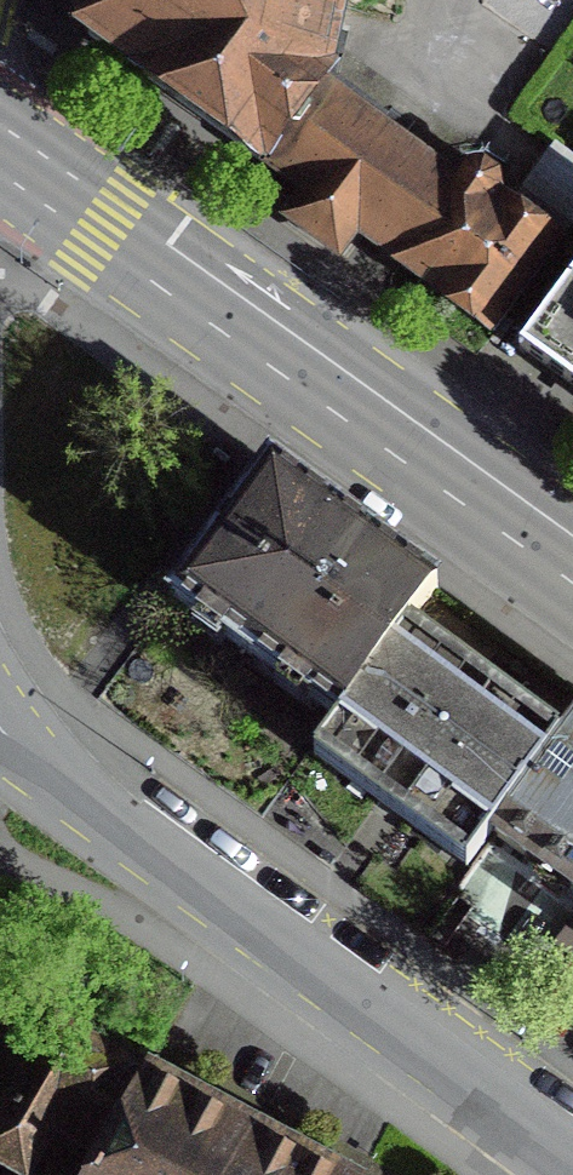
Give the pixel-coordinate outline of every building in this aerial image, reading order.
[(84,38),(259,165),(317,86),(335,0),(92,0),(84,38)] [(455,188),(317,86),(259,165),(397,266),(455,188)] [(461,180),(455,188),(397,266),(396,268),(491,337),(555,251),(490,203),(493,196),(494,189),(491,182),(487,177),(480,174),(473,173),(467,175),(461,180)] [(516,359),(562,390),(572,397),(572,275),(516,359)] [(169,602),(336,724),(403,633),(434,592),(352,532),(266,469),(169,602)] [(556,745),(403,633),(336,724),(310,760),(463,872),(489,836),(556,745)] [(556,745),(489,836),(572,898),(572,722),(556,745)] [(15,1174),(85,1174),(141,1078),(51,1025),(49,1029),(0,1002),(0,1166),(15,1174)] [(141,1078),(85,1174),(320,1174),(141,1078)]
